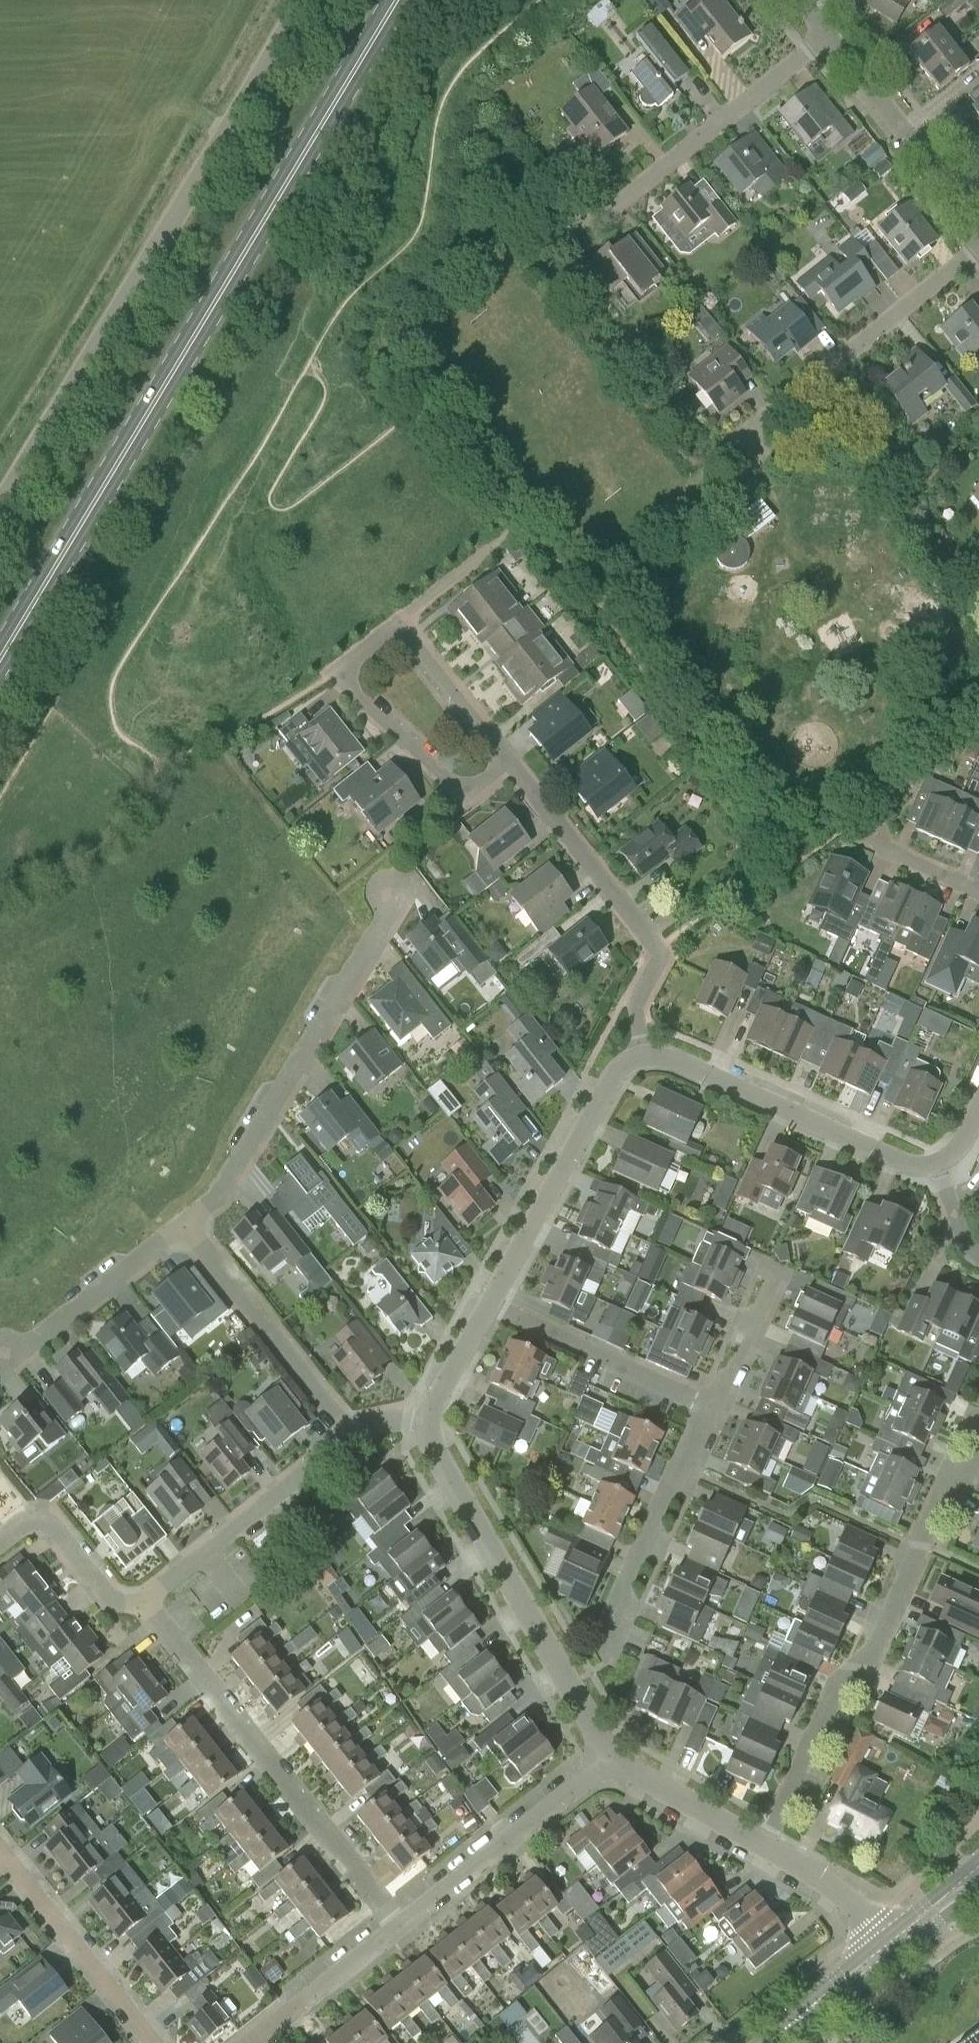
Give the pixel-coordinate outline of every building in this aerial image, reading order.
[(671,8),(665,0),(646,0),(659,17),(671,8)] [(724,0),(711,0),(699,10),(694,3),(676,17),(690,35),(700,28),(722,56),(750,33),(724,0)] [(870,8),(896,24),(904,11),(886,0),(875,0),(870,8)] [(938,9),(946,20),(971,0),(949,0),(938,9)] [(658,106),(673,94),(668,88),(688,71),(650,23),(635,35),(651,55),(631,72),(645,90),(640,94),(640,96),(640,99),(640,102),(642,104),(644,106),(647,107),(650,107),(653,106),(656,104),(658,106)] [(923,72),(953,49),(938,30),(909,53),(923,72)] [(953,49),(923,72),(939,92),(969,69),(953,49)] [(591,159),(627,131),(599,96),(612,85),(596,65),(574,83),(583,94),(562,111),(573,124),(567,129),(591,159)] [(968,97),(976,107),(972,111),(978,120),(978,89),(968,97)] [(803,93),(779,112),(806,146),(818,136),(831,153),(837,148),(835,146),(853,132),(838,114),(827,122),(803,93)] [(758,159),(743,141),(716,162),(741,193),(754,182),(764,195),(789,175),(769,150),(758,159)] [(876,145),(861,158),(868,167),(883,155),(876,145)] [(709,211),(689,185),(664,204),(667,207),(651,220),(679,255),(689,256),(714,236),(717,239),(737,223),(720,202),(709,211)] [(916,256),(937,238),(907,202),(887,218),(890,221),(879,229),(905,260),(914,253),(916,256)] [(668,275),(635,234),(613,252),(609,248),(589,263),(611,291),(627,279),(641,297),(668,275)] [(822,266),(796,286),(807,300),(818,291),(836,313),(850,301),(853,305),(873,289),(862,275),(857,268),(867,260),(852,241),(839,252),(848,265),(840,272),(830,259),(822,266)] [(887,281),(896,273),(872,244),(863,251),(887,281)] [(777,366),(815,336),(790,305),(768,322),(762,315),(746,327),(777,366)] [(971,305),(941,328),(966,359),(978,349),(978,316),(971,305)] [(719,415),(742,396),(724,373),(737,363),(725,348),(711,360),(714,364),(692,382),(719,415)] [(944,384),(916,349),(902,360),(907,368),(883,387),(913,424),(926,413),(920,406),(945,387),(966,413),(976,404),(954,377),(944,384)] [(882,424),(885,423),(886,421),(887,420),(887,416),(878,406),(875,406),(872,406),(870,407),(870,410),(869,413),(876,422),(879,424),(882,424)] [(972,495),(972,496),(969,499),(978,511),(978,489),(972,495)] [(725,572),(753,553),(743,540),(774,518),(762,502),(704,542),(725,572)] [(514,565),(524,557),(514,545),(504,552),(514,565)] [(514,593),(497,570),(447,610),(465,633),(469,629),(481,645),(488,639),(503,659),(496,664),(508,679),(504,682),(521,705),(572,665),(554,642),(549,646),(539,634),(544,630),(526,607),(522,611),(510,596),(514,593)] [(593,646),(584,654),(591,664),(601,656),(593,646)] [(648,715),(631,693),(618,703),(634,725),(648,715)] [(548,761),(585,732),(565,707),(568,704),(560,694),(530,717),(538,726),(528,735),(548,761)] [(362,750),(329,708),(310,724),(301,712),(279,729),(288,741),(297,734),(318,760),(312,765),(324,779),(332,773),(332,774),(362,750)] [(648,715),(647,715),(645,716),(636,724),(646,736),(647,737),(658,728),(648,715)] [(593,818),(630,789),(601,753),(575,774),(583,783),(573,792),(593,818)] [(391,772),(387,766),(358,789),(349,778),(332,791),(342,804),(350,798),(378,834),(399,817),(396,814),(409,804),(401,793),(408,787),(394,769),(391,772)] [(939,840),(961,792),(949,787),(925,776),(913,801),(925,807),(914,829),(939,840)] [(939,840),(965,852),(975,830),(978,832),(978,800),(974,798),(961,792),(939,840)] [(525,843),(503,815),(493,822),(490,822),(484,826),(483,831),(473,839),(490,861),(474,874),(486,890),(503,877),(495,867),(525,843)] [(669,840),(656,824),(621,851),(641,876),(669,854),(678,866),(699,848),(683,828),(669,840)] [(861,917),(860,917),(847,910),(862,875),(831,860),(812,903),(835,914),(826,933),(849,944),(857,926),(861,917)] [(538,934),(567,911),(559,901),(567,895),(547,869),(513,895),(533,921),(530,924),(538,934)] [(893,943),(914,895),(889,884),(879,906),(868,901),(860,917),(861,917),(857,926),(893,943)] [(914,895),(893,943),(905,948),(904,950),(928,961),(941,934),(930,929),(940,907),(914,895)] [(451,942),(434,920),(408,940),(436,975),(460,956),(472,971),(468,975),(478,988),(495,974),(484,962),(486,961),(464,932),(451,942)] [(971,921),(964,937),(949,930),(934,965),(960,976),(966,962),(978,968),(978,925),(971,921)] [(605,947),(585,922),(561,940),(552,928),(511,961),(519,972),(543,952),(545,955),(549,952),(568,976),(605,947)] [(768,957),(774,943),(757,936),(751,949),(768,957)] [(866,980),(886,987),(895,961),(875,954),(866,980)] [(822,975),(827,966),(813,959),(808,968),(822,975)] [(756,987),(764,969),(749,962),(744,974),(714,961),(696,1004),(726,1018),(740,985),(754,991),(756,987)] [(841,992),(848,976),(837,971),(830,987),(841,992)] [(451,1027),(414,980),(400,991),(394,984),(371,1002),(394,1031),(389,1034),(399,1047),(411,1038),(405,1030),(417,1020),(433,1041),(451,1027)] [(856,999),(862,986),(850,981),(844,993),(856,999)] [(780,998),(756,987),(754,991),(745,1013),(756,1018),(746,1040),(771,1051),(786,1018),(774,1013),(780,998)] [(518,1025),(529,1017),(511,994),(501,1002),(518,1025)] [(904,1021),(897,1035),(907,1040),(920,1011),(910,1006),(904,1021)] [(818,1046),(829,1020),(805,1009),(799,1024),(786,1018),(771,1051),(797,1063),(807,1041),(818,1046)] [(924,1011),(917,1027),(943,1039),(950,1023),(924,1011)] [(530,1104),(560,1081),(546,1062),(557,1054),(529,1017),(518,1025),(508,1033),(522,1051),(508,1062),(523,1082),(517,1087),(530,1104)] [(844,1084),(859,1051),(846,1046),(853,1031),(829,1020),(818,1046),(829,1051),(819,1073),(844,1084)] [(458,1060),(471,1050),(463,1039),(450,1049),(458,1060)] [(379,1062),(362,1040),(338,1059),(366,1095),(401,1067),(391,1053),(379,1062)] [(891,1079),(902,1053),(878,1043),(872,1057),(859,1051),(844,1084),(870,1096),(879,1074),(891,1079)] [(902,1053),(891,1079),(890,1081),(903,1087),(894,1109),(924,1122),(939,1086),(909,1074),(919,1051),(905,1046),(902,1053)] [(499,1165),(529,1142),(513,1120),(524,1112),(497,1078),(484,1061),(473,1070),(486,1086),(476,1094),(491,1112),(476,1123),(492,1143),(485,1148),(499,1165)] [(461,1109),(440,1082),(427,1092),(448,1119),(461,1109)] [(697,1161),(703,1149),(684,1141),(697,1111),(660,1094),(646,1126),(673,1138),(668,1149),(697,1161)] [(351,1126),(328,1097),(302,1117),(329,1151),(347,1138),(358,1152),(377,1136),(362,1117),(351,1126)] [(650,1199),(654,1191),(668,1160),(630,1142),(616,1173),(642,1185),(638,1194),(650,1199)] [(467,1227),(492,1208),(476,1188),(489,1178),(466,1147),(443,1165),(454,1179),(439,1191),(467,1227)] [(787,1183),(797,1161),(770,1149),(757,1180),(745,1175),(735,1197),(754,1205),(762,1188),(785,1198),(791,1185),(787,1183)] [(316,1179),(299,1158),(285,1169),(292,1178),(275,1192),(301,1225),(322,1209),(352,1248),(367,1237),(327,1185),(328,1185),(320,1175),(316,1179)] [(843,1214),(855,1187),(827,1174),(818,1193),(806,1188),(795,1210),(809,1216),(808,1219),(844,1236),(852,1218),(843,1214)] [(725,1177),(718,1193),(730,1198),(736,1182),(725,1177)] [(579,1214),(618,1231),(627,1210),(642,1217),(647,1205),(610,1189),(605,1200),(595,1196),(590,1206),(584,1203),(579,1214)] [(891,1258),(909,1220),(883,1208),(873,1229),(862,1224),(857,1235),(850,1232),(841,1253),(866,1264),(873,1249),(891,1258)] [(446,1242),(456,1235),(440,1215),(435,1214),(431,1239),(429,1241),(421,1240),(421,1248),(410,1257),(418,1267),(417,1274),(423,1274),(433,1286),(445,1277),(451,1277),(452,1271),(462,1263),(446,1242)] [(609,1252),(618,1231),(579,1214),(575,1223),(582,1226),(577,1238),(590,1244),(585,1255),(615,1269),(621,1257),(609,1252)] [(661,1227),(675,1233),(681,1220),(667,1214),(661,1227)] [(273,1238),(255,1215),(233,1232),(260,1267),(281,1250),(294,1266),(309,1254),(287,1227),(273,1238)] [(726,1219),(719,1235),(742,1245),(749,1230),(726,1219)] [(701,1269),(736,1285),(741,1275),(734,1272),(739,1261),(723,1253),(728,1241),(706,1231),(691,1264),(701,1269)] [(615,1269),(585,1255),(579,1267),(559,1258),(553,1272),(547,1269),(543,1277),(578,1293),(578,1291),(587,1272),(601,1278),(607,1266),(615,1269)] [(420,1329),(431,1320),(384,1261),(371,1271),(375,1276),(381,1277),(380,1278),(390,1290),(388,1299),(375,1309),(398,1338),(416,1324),(420,1329)] [(732,1295),(736,1285),(701,1269),(692,1290),(682,1285),(676,1297),(695,1306),(701,1294),(720,1303),(725,1292),(732,1295)] [(181,1331),(209,1309),(180,1273),(153,1295),(181,1331)] [(842,1291),(848,1279),(836,1273),(830,1285),(842,1291)] [(595,1299),(578,1291),(578,1293),(543,1277),(539,1286),(545,1289),(540,1301),(572,1316),(571,1320),(584,1325),(595,1299)] [(941,1332),(957,1297),(932,1286),(925,1301),(915,1324),(901,1318),(892,1314),(887,1324),(924,1341),(930,1327),(941,1332)] [(796,1313),(832,1329),(833,1328),(837,1330),(846,1311),(849,1313),(855,1299),(834,1290),(828,1303),(805,1292),(796,1313)] [(661,1330),(663,1331),(707,1350),(711,1340),(705,1337),(710,1326),(690,1317),(695,1306),(676,1297),(661,1330)] [(978,1310),(978,1307),(957,1297),(941,1332),(935,1344),(959,1354),(957,1358),(970,1363),(973,1357),(978,1343),(978,1328),(972,1325),(978,1310)] [(624,1309),(637,1315),(642,1305),(629,1299),(624,1309)] [(623,1338),(633,1317),(608,1306),(599,1327),(623,1338)] [(882,1337),(890,1314),(877,1310),(869,1332),(882,1337)] [(818,1361),(832,1329),(796,1313),(787,1333),(810,1343),(805,1355),(810,1358),(830,1368),(830,1367),(818,1361)] [(147,1346),(124,1317),(96,1339),(124,1375),(142,1361),(154,1377),(177,1359),(160,1336),(147,1346)] [(357,1395),(381,1376),(364,1354),(373,1347),(356,1324),(336,1340),(345,1352),(332,1362),(357,1395)] [(702,1361),(707,1350),(663,1331),(648,1363),(671,1373),(676,1362),(691,1369),(696,1358),(702,1361)] [(499,1364),(535,1381),(537,1376),(544,1379),(548,1377),(553,1367),(552,1362),(509,1343),(499,1364)] [(95,1377),(77,1354),(56,1371),(80,1402),(91,1394),(109,1417),(128,1401),(104,1370),(95,1377)] [(830,1368),(810,1358),(804,1370),(776,1357),(767,1378),(810,1397),(818,1379),(824,1381),(830,1368)] [(525,1403),(535,1381),(499,1364),(489,1387),(506,1395),(502,1405),(515,1411),(515,1412),(539,1423),(539,1422),(529,1418),(534,1406),(525,1403)] [(188,1387),(197,1380),(186,1366),(177,1373),(188,1387)] [(580,1400),(590,1378),(575,1372),(565,1394),(580,1400)] [(888,1406),(940,1430),(945,1419),(938,1416),(943,1405),(922,1395),(926,1383),(904,1373),(894,1393),(888,1406)] [(801,1417),(810,1397),(767,1378),(758,1398),(785,1411),(780,1422),(802,1431),(807,1419),(801,1417)] [(947,1381),(943,1390),(956,1396),(960,1387),(947,1381)] [(42,1396),(64,1425),(82,1411),(60,1382),(42,1396)] [(292,1415),(299,1409),(293,1401),(280,1384),(272,1390),(274,1393),(252,1411),(247,1404),(239,1403),(233,1408),(232,1414),(247,1433),(252,1434),(258,1441),(262,1441),(265,1439),(276,1453),(304,1431),(292,1415)] [(593,1428),(603,1406),(591,1401),(581,1423),(593,1428)] [(44,1412),(36,1403),(29,1408),(27,1414),(23,1417),(16,1407),(0,1420),(0,1426),(11,1440),(8,1443),(19,1456),(32,1446),(41,1457),(64,1439),(44,1412)] [(935,1440),(940,1430),(888,1406),(883,1420),(873,1440),(904,1454),(900,1452),(905,1440),(923,1448),(928,1437),(935,1440)] [(539,1423),(515,1412),(510,1424),(483,1412),(471,1438),(508,1454),(514,1441),(528,1447),(539,1423)] [(607,1435),(653,1456),(663,1436),(617,1415),(607,1435)] [(733,1442),(767,1458),(776,1439),(792,1446),(797,1434),(775,1424),(771,1434),(743,1422),(733,1442)] [(225,1492),(247,1475),(234,1459),(248,1448),(229,1424),(220,1432),(225,1438),(199,1459),(225,1492)] [(827,1429),(821,1440),(832,1445),(837,1434),(827,1429)] [(169,1460),(179,1451),(165,1434),(155,1443),(169,1460)] [(644,1477),(653,1456),(607,1435),(599,1453),(590,1449),(583,1463),(593,1468),(616,1479),(620,1480),(625,1469),(644,1477)] [(898,1466),(904,1454),(873,1440),(868,1451),(877,1455),(868,1475),(867,1475),(867,1476),(912,1497),(916,1487),(909,1484),(914,1473),(898,1466)] [(759,1477),(767,1458),(733,1442),(724,1463),(753,1475),(748,1487),(769,1497),(775,1484),(759,1477)] [(97,1475),(109,1465),(104,1459),(92,1469),(97,1475)] [(175,1532),(200,1512),(184,1491),(194,1483),(178,1463),(157,1479),(160,1483),(146,1495),(175,1532)] [(805,1463),(802,1471),(817,1477),(820,1469),(805,1463)] [(611,1490),(616,1479),(593,1468),(588,1480),(600,1485),(590,1506),(624,1521),(633,1500),(611,1490)] [(816,1479),(792,1468),(782,1489),(800,1498),(813,1488),(816,1479)] [(70,1470),(58,1480),(65,1490),(67,1489),(78,1480),(70,1470)] [(360,1521),(395,1494),(392,1490),(395,1487),(395,1483),(388,1475),(384,1475),(382,1477),(381,1476),(361,1492),(353,1482),(341,1491),(348,1499),(341,1504),(355,1522),(359,1519),(360,1521)] [(821,1475),(816,1486),(830,1492),(835,1481),(821,1475)] [(907,1507),(912,1497),(867,1476),(858,1497),(852,1510),(875,1520),(880,1509),(895,1516),(901,1504),(907,1507)] [(78,1480),(67,1489),(71,1494),(83,1485),(79,1479),(78,1480)] [(388,1543),(389,1543),(396,1537),(388,1527),(409,1511),(395,1494),(360,1521),(373,1537),(369,1541),(376,1549),(366,1557),(368,1559),(388,1543)] [(166,1539),(131,1495),(117,1507),(111,1506),(108,1506),(104,1507),(101,1510),(99,1514),(98,1517),(98,1521),(90,1527),(125,1572),(166,1539)] [(695,1527),(730,1543),(746,1510),(735,1505),(730,1515),(705,1504),(695,1527)] [(614,1542),(624,1521),(590,1506),(575,1539),(587,1544),(593,1532),(614,1542)] [(781,1547),(788,1531),(771,1524),(763,1539),(781,1547)] [(715,1576),(730,1543),(695,1527),(685,1549),(709,1559),(704,1570),(715,1576)] [(831,1561),(866,1576),(875,1555),(851,1544),(856,1532),(846,1528),(831,1561)] [(970,1549),(978,1553),(978,1529),(970,1549)] [(588,1598),(606,1559),(574,1544),(575,1540),(552,1530),(545,1544),(569,1555),(556,1583),(588,1598)] [(395,1580),(429,1553),(415,1536),(396,1552),(389,1543),(388,1543),(368,1559),(374,1567),(379,1564),(392,1580),(394,1579),(395,1580)] [(300,1549),(308,1558),(308,1559),(321,1549),(313,1539),(300,1549)] [(423,1602),(431,1596),(423,1587),(443,1571),(429,1553),(395,1580),(408,1597),(402,1601),(410,1611),(410,1612),(423,1602)] [(855,1599),(866,1576),(831,1561),(821,1583),(809,1577),(804,1588),(827,1599),(832,1588),(855,1599)] [(47,1581),(40,1571),(34,1576),(27,1567),(9,1581),(1,1571),(0,1572),(0,1615),(1,1615),(13,1606),(14,1607),(47,1581)] [(715,1576),(704,1570),(699,1581),(676,1570),(665,1592),(700,1609),(701,1607),(706,1596),(720,1598),(727,1584),(714,1578),(715,1576)] [(978,1608),(978,1596),(941,1579),(931,1603),(953,1612),(948,1624),(978,1638),(978,1613),(977,1612),(978,1608)] [(25,1646),(47,1629),(38,1617),(56,1603),(49,1594),(54,1590),(47,1581),(14,1607),(22,1617),(13,1624),(18,1630),(14,1632),(25,1646)] [(561,1586),(557,1595),(566,1599),(570,1590),(561,1586)] [(822,1609),(827,1599),(804,1588),(797,1604),(799,1611),(807,1614),(801,1626),(800,1628),(836,1643),(846,1620),(822,1609)] [(713,1612),(701,1607),(700,1609),(665,1592),(655,1614),(679,1625),(674,1636),(685,1641),(681,1650),(688,1653),(693,1642),(698,1644),(713,1612)] [(428,1643),(465,1614),(450,1596),(430,1611),(423,1602),(410,1612),(410,1611),(399,1619),(407,1628),(411,1625),(425,1642),(427,1641),(428,1643)] [(458,1662),(458,1663),(466,1656),(458,1647),(478,1631),(465,1614),(428,1643),(438,1655),(445,1650),(449,1655),(443,1659),(450,1668),(450,1669),(458,1662)] [(766,1650),(778,1656),(789,1661),(797,1665),(802,1654),(826,1665),(836,1643),(800,1628),(801,1626),(781,1617),(766,1650)] [(906,1650),(952,1671),(953,1670),(950,1669),(964,1637),(925,1620),(914,1643),(910,1641),(906,1650)] [(274,1656),(266,1646),(282,1633),(275,1625),(267,1631),(260,1621),(236,1640),(243,1649),(231,1659),(240,1671),(236,1674),(239,1678),(237,1679),(240,1683),(274,1656)] [(50,1671),(92,1638),(86,1630),(80,1635),(72,1624),(54,1638),(47,1629),(25,1646),(32,1655),(35,1653),(48,1670),(49,1670),(50,1671)] [(759,1644),(765,1631),(749,1624),(744,1637),(759,1644)] [(370,1627),(359,1636),(365,1645),(377,1635),(370,1627)] [(255,1702),(289,1675),(281,1664),(296,1652),(309,1642),(303,1634),(290,1644),(274,1656),(240,1683),(240,1684),(247,1679),(255,1690),(251,1693),(254,1697),(252,1699),(255,1702)] [(92,1638),(50,1671),(58,1680),(46,1689),(58,1704),(89,1680),(84,1674),(101,1661),(92,1650),(98,1646),(92,1638)] [(944,1691),(952,1671),(906,1650),(902,1659),(906,1661),(901,1673),(918,1680),(913,1692),(936,1702),(945,1706),(951,1694),(944,1691)] [(289,1675),(255,1702),(255,1703),(262,1698),(270,1708),(265,1712),(269,1716),(267,1718),(270,1722),(276,1717),(277,1717),(305,1695),(296,1683),(311,1671),(310,1670),(318,1663),(316,1661),(322,1656),(319,1652),(289,1675)] [(460,1705),(499,1674),(497,1671),(500,1669),(501,1664),(493,1656),(490,1656),(487,1658),(485,1656),(465,1672),(458,1663),(458,1662),(450,1669),(450,1668),(438,1677),(460,1705)] [(656,1723),(672,1687),(662,1682),(663,1677),(662,1672),(655,1669),(658,1661),(647,1656),(634,1684),(644,1689),(633,1713),(656,1723)] [(784,1672),(789,1661),(778,1656),(764,1686),(763,1688),(798,1704),(808,1683),(784,1672)] [(111,1715),(157,1678),(149,1669),(144,1673),(137,1664),(119,1678),(111,1668),(93,1683),(105,1698),(104,1706),(111,1715)] [(499,1674),(460,1705),(469,1716),(477,1718),(480,1716),(488,1726),(500,1717),(493,1708),(513,1692),(499,1674)] [(672,1687),(656,1723),(678,1733),(689,1708),(700,1713),(713,1684),(702,1678),(698,1686),(677,1676),(672,1687)] [(0,1685),(0,1699),(14,1716),(27,1706),(25,1704),(27,1702),(8,1678),(7,1679),(0,1685)] [(157,1678),(111,1715),(133,1743),(156,1725),(148,1715),(165,1700),(158,1691),(164,1687),(157,1678)] [(763,1688),(764,1686),(752,1681),(737,1714),(738,1714),(737,1716),(760,1727),(765,1716),(788,1727),(798,1704),(763,1688)] [(306,1745),(335,1723),(326,1712),(342,1699),(335,1691),(327,1697),(319,1688),(295,1706),(303,1716),(291,1726),(299,1737),(295,1740),(298,1744),(297,1745),(301,1750),(306,1745)] [(930,1716),(936,1702),(913,1692),(908,1705),(886,1696),(874,1722),(910,1738),(921,1712),(930,1716)] [(350,1710),(357,1718),(366,1710),(360,1702),(350,1710)] [(953,1717),(941,1711),(936,1720),(949,1726),(953,1717)] [(755,1738),(760,1727),(737,1716),(728,1737),(739,1742),(734,1754),(769,1770),(778,1749),(755,1738)] [(506,1763),(537,1738),(522,1720),(504,1734),(497,1724),(472,1745),(479,1754),(486,1749),(500,1767),(506,1762),(506,1763)] [(179,1764),(207,1741),(213,1736),(210,1732),(208,1733),(205,1730),(200,1733),(192,1722),(179,1732),(172,1722),(148,1741),(156,1750),(148,1757),(154,1765),(170,1753),(178,1763),(179,1764)] [(349,1742),(341,1730),(335,1723),(306,1745),(314,1756),(310,1759),(313,1763),(312,1765),(315,1769),(349,1742)] [(446,1738),(436,1724),(425,1733),(444,1758),(464,1742),(455,1731),(446,1738)] [(697,1754),(708,1731),(694,1725),(683,1748),(697,1754)] [(330,1787),(364,1760),(356,1750),(371,1737),(365,1729),(349,1742),(315,1769),(321,1765),(329,1775),(325,1778),(328,1783),(327,1784),(330,1787)] [(868,1749),(873,1738),(857,1730),(843,1757),(859,1765),(868,1749)] [(537,1738),(506,1763),(510,1767),(504,1772),(504,1776),(510,1784),(515,1785),(520,1780),(521,1781),(552,1757),(537,1738)] [(193,1782),(227,1755),(225,1751),(223,1753),(219,1748),(215,1752),(207,1741),(179,1764),(178,1763),(163,1775),(169,1784),(185,1771),(193,1782)] [(380,1748),(364,1760),(330,1787),(330,1788),(336,1784),(344,1794),(340,1797),(344,1802),(342,1803),(345,1807),(364,1792),(371,1802),(395,1783),(387,1772),(385,1773),(377,1763),(386,1756),(380,1748)] [(758,1792),(769,1770),(734,1754),(723,1777),(758,1792)] [(0,1759),(0,1770),(6,1777),(15,1769),(4,1755),(0,1759)] [(227,1755),(193,1782),(178,1794),(184,1802),(200,1790),(208,1801),(237,1779),(236,1778),(242,1774),(239,1770),(238,1771),(234,1767),(230,1770),(222,1760),(228,1755),(227,1755)] [(435,1777),(442,1772),(445,1769),(442,1765),(435,1755),(425,1762),(435,1777)] [(28,1831),(69,1798),(39,1761),(18,1778),(27,1790),(8,1805),(28,1831)] [(108,1802),(122,1791),(100,1765),(86,1776),(108,1802)] [(873,1842),(888,1814),(862,1801),(874,1777),(857,1769),(830,1821),(873,1842)] [(8,1780),(6,1777),(0,1770),(0,1786),(8,1780)] [(400,1815),(391,1804),(407,1791),(401,1783),(385,1796),(357,1818),(366,1829),(362,1833),(365,1837),(363,1838),(366,1842),(372,1838),(372,1837),(400,1815)] [(477,1815),(489,1806),(475,1787),(464,1796),(477,1815)] [(229,1838),(257,1815),(263,1810),(260,1806),(258,1808),(255,1804),(251,1807),(242,1796),(230,1806),(222,1796),(198,1815),(206,1825),(198,1831),(205,1839),(220,1827),(228,1837),(229,1838)] [(415,1834),(407,1823),(422,1810),(416,1802),(400,1815),(372,1837),(372,1838),(381,1848),(377,1852),(380,1856),(378,1857),(381,1861),(387,1856),(415,1834)] [(59,1870),(100,1837),(77,1807),(58,1822),(67,1833),(44,1851),(59,1870)] [(244,1857),(273,1834),(272,1833),(278,1829),(276,1825),(273,1827),(270,1823),(266,1826),(257,1815),(229,1838),(228,1837),(213,1850),(220,1858),(235,1846),(243,1856),(244,1857)] [(172,1829),(164,1819),(154,1827),(161,1837),(172,1829)] [(415,1834),(387,1856),(396,1867),(391,1871),(395,1875),(393,1876),(396,1880),(402,1875),(431,1853),(430,1852),(438,1845),(430,1835),(437,1829),(431,1821),(415,1834)] [(597,1868),(633,1840),(618,1821),(594,1840),(586,1831),(576,1839),(567,1846),(576,1857),(583,1851),(597,1868)] [(244,1857),(243,1856),(228,1868),(235,1876),(250,1864),(258,1875),(250,1881),(259,1892),(283,1872),(275,1864),(288,1853),(288,1852),(293,1848),(291,1844),(288,1846),(285,1842),(281,1844),(273,1834),(244,1857)] [(100,1837),(59,1870),(74,1889),(97,1871),(105,1882),(124,1867),(100,1837)] [(631,1887),(630,1887),(623,1878),(647,1859),(633,1840),(597,1868),(599,1871),(598,1875),(602,1881),(606,1880),(610,1886),(612,1884),(620,1895),(631,1887)] [(664,1906),(700,1878),(685,1860),(662,1878),(654,1869),(630,1887),(631,1887),(620,1895),(628,1905),(647,1890),(660,1908),(664,1905),(664,1906)] [(290,1903),(318,1880),(324,1876),(321,1872),(319,1873),(316,1869),(312,1872),(303,1861),(259,1896),(265,1904),(281,1891),(290,1902),(290,1903)] [(139,1896),(137,1893),(124,1877),(88,1906),(103,1925),(139,1896)] [(520,1895),(555,1938),(557,1936),(545,1920),(555,1912),(562,1920),(573,1911),(554,1888),(544,1895),(534,1882),(533,1883),(529,1877),(525,1880),(527,1882),(523,1886),(526,1890),(520,1895)] [(145,1932),(175,1908),(173,1907),(193,1891),(183,1878),(155,1901),(144,1888),(137,1893),(139,1896),(103,1925),(118,1944),(140,1926),(145,1932)] [(700,1878),(664,1906),(678,1923),(683,1919),(684,1920),(679,1924),(687,1934),(698,1925),(691,1915),(714,1897),(700,1878)] [(333,1899),(339,1895),(336,1891),(334,1892),(331,1888),(327,1891),(318,1880),(290,1903),(290,1902),(274,1915),(281,1923),(296,1911),(305,1922),(333,1899)] [(584,1893),(576,1882),(561,1893),(569,1904),(584,1893)] [(555,1938),(520,1895),(515,1898),(511,1892),(506,1895),(508,1897),(504,1900),(507,1905),(496,1914),(531,1957),(539,1951),(526,1935),(537,1926),(550,1942),(555,1938)] [(736,1940),(767,1916),(752,1898),(728,1917),(721,1907),(710,1916),(717,1926),(717,1928),(728,1941),(732,1941),(735,1939),(736,1940)] [(342,1910),(333,1899),(305,1922),(289,1934),(296,1942),(311,1930),(320,1941),(349,1918),(348,1918),(354,1914),(351,1910),(349,1911),(346,1907),(342,1910)] [(467,1928),(489,1956),(491,1955),(502,1969),(510,1963),(499,1949),(509,1941),(487,1913),(486,1913),(482,1907),(478,1910),(479,1912),(475,1915),(478,1919),(467,1928)] [(147,1980),(175,1957),(168,1949),(176,1942),(168,1932),(173,1928),(170,1925),(181,1916),(175,1908),(145,1932),(154,1943),(132,1961),(147,1980)] [(767,1916),(736,1940),(751,1959),(747,1963),(755,1973),(765,1964),(758,1954),(782,1935),(767,1916)] [(22,1938),(7,1919),(0,1925),(0,1955),(22,1938)] [(489,1956),(467,1928),(463,1922),(459,1925),(460,1927),(456,1930),(459,1934),(448,1942),(471,1971),(472,1969),(483,1983),(491,1977),(480,1963),(489,1956)] [(638,1949),(654,1937),(643,1924),(628,1936),(638,1949)] [(596,1936),(583,1946),(593,1958),(618,1939),(608,1927),(596,1936)] [(471,1971),(448,1942),(448,1943),(443,1937),(440,1940),(442,1942),(438,1945),(441,1949),(429,1958),(451,1986),(453,1984),(464,1998),(472,1992),(461,1978),(471,1971)] [(679,1938),(666,1948),(682,1969),(695,1960),(679,1938)] [(656,1985),(644,1994),(652,2005),(676,2034),(697,2018),(685,2003),(673,1988),(683,1981),(663,1956),(650,1966),(645,1970),(656,1985)] [(175,1957),(147,1980),(162,1998),(184,1981),(193,1992),(212,1977),(203,1965),(198,1969),(190,1959),(182,1965),(175,1957)] [(270,1984),(283,1974),(273,1961),(259,1971),(270,1984)] [(426,2006),(428,2004),(439,1996),(450,2010),(458,2003),(447,1989),(445,1990),(423,1962),(412,1971),(409,1967),(405,1970),(403,1968),(399,1971),(404,1977),(404,1978),(426,2006)] [(699,1975),(695,1971),(688,1977),(692,1982),(693,1980),(702,1992),(714,1983),(705,1971),(699,1975)] [(27,1975),(6,1992),(2,1987),(0,1989),(0,2015),(1,2016),(16,2004),(31,2023),(63,1997),(49,1979),(37,1989),(27,1975)] [(439,2018),(428,2004),(426,2006),(404,1978),(393,1986),(390,1982),(386,1985),(384,1983),(380,1986),(385,1992),(407,2021),(409,2019),(420,2010),(431,2024),(439,2018)] [(560,1984),(545,1980),(544,1981),(542,1981),(539,1993),(542,1993),(541,1994),(557,1997),(560,1984)] [(409,2019),(407,2021),(385,1992),(374,2001),(371,1997),(367,2000),(366,1998),(361,2002),(366,2008),(366,2007),(388,2036),(401,2025),(412,2039),(416,2042),(423,2042),(426,2041),(409,2019)] [(209,1996),(192,2010),(200,2019),(187,2030),(197,2042),(209,2042),(230,2026),(226,2022),(235,2015),(236,2010),(228,2000),(223,2000),(216,2005),(209,1996)] [(629,2038),(640,2029),(618,2001),(601,2015),(610,2027),(590,2042),(591,2042),(633,2042),(629,2038)] [(354,2042),(385,2042),(364,2016),(353,2025),(349,2021),(345,2024),(344,2023),(340,2025),(354,2042)] [(91,2025),(72,2040),(63,2029),(49,2041),(51,2042),(105,2042),(91,2025)] [(340,2025),(340,2026),(344,2031),(333,2040),(331,2036),(327,2039),(325,2037),(321,2040),(323,2042),(354,2042),(340,2025)] [(960,2042),(978,2042),(978,2027),(960,2042)] [(557,2042),(575,2042),(565,2031),(554,2040),(557,2042)]
